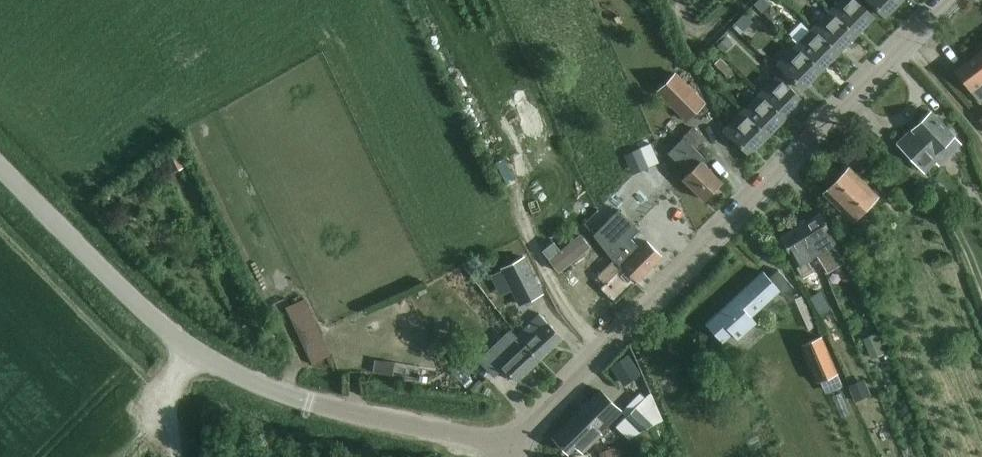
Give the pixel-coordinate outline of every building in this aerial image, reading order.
[(771,3),(769,0),(759,0),(755,4),(762,12),(771,3)] [(831,13),(857,39),(876,21),(855,0),(844,0),(831,13)] [(904,0),(867,0),(887,19),(905,1),(904,0)] [(744,30),(753,21),(745,13),(736,22),(744,30)] [(857,39),(831,13),(813,31),(840,57),(857,39)] [(840,57),(813,31),(796,49),(822,75),(840,57)] [(718,46),(725,52),(733,43),(724,35),(718,42),(720,44),(718,46)] [(822,75),(796,49),(777,67),(804,94),(822,75)] [(955,70),(976,99),(981,95),(981,50),(955,70)] [(721,56),(715,63),(728,76),(735,69),(721,56)] [(676,73),(659,90),(688,119),(705,102),(676,73)] [(777,79),(759,97),(785,123),(803,105),(777,79)] [(785,123),(759,97),(742,115),(768,140),(785,123)] [(932,112),(899,143),(925,170),(941,155),(944,159),(962,142),(956,136),(955,136),(932,112)] [(768,140),(742,115),(724,133),(750,158),(768,140)] [(697,146),(706,138),(691,123),(683,132),(697,146)] [(691,168),(682,177),(705,199),(723,180),(674,133),(665,143),(691,168)] [(632,168),(646,162),(640,148),(626,154),(632,168)] [(172,173),(188,166),(183,154),(167,161),(172,173)] [(868,223),(859,214),(878,195),(850,167),(824,193),(861,230),(868,223)] [(619,209),(594,235),(611,257),(614,260),(615,259),(637,282),(663,256),(648,241),(641,248),(631,238),(640,230),(619,209)] [(821,213),(802,224),(818,254),(827,270),(843,261),(836,249),(841,246),(821,213)] [(801,226),(780,238),(804,277),(815,271),(808,260),(818,254),(802,224),(801,225),(801,226)] [(581,239),(566,251),(587,275),(601,263),(581,239)] [(521,304),(542,293),(524,257),(502,268),(521,304)] [(614,260),(597,277),(606,285),(603,288),(616,302),(637,282),(615,259),(614,260)] [(764,271),(735,298),(706,323),(723,342),(732,333),(737,339),(756,322),(751,316),(779,291),(784,296),(794,287),(778,269),(769,277),(764,271)] [(290,317),(308,308),(303,299),(286,307),(290,317)] [(312,317),(308,308),(290,317),(295,325),(312,317)] [(538,315),(517,335),(540,359),(563,337),(549,322),(547,324),(538,315)] [(316,326),(312,317),(295,325),(299,334),(316,326)] [(303,343),(320,335),(316,326),(299,334),(303,343)] [(357,327),(347,334),(356,348),(367,341),(357,327)] [(274,339),(262,333),(258,342),(270,348),(274,339)] [(876,334),(864,339),(872,357),(884,353),(876,334)] [(320,335),(303,343),(307,352),(325,344),(320,335)] [(540,359),(517,335),(501,350),(509,360),(503,366),(517,380),(540,359)] [(803,344),(819,380),(838,371),(822,335),(803,344)] [(331,344),(344,373),(360,366),(347,336),(331,344)] [(329,353),(325,344),(307,352),(312,361),(329,353)] [(476,351),(470,360),(487,378),(495,370),(476,351)] [(630,356),(613,367),(625,385),(641,374),(630,356)] [(376,358),(374,371),(381,372),(384,360),(376,358)] [(866,383),(851,390),(856,400),(870,394),(866,383)] [(601,389),(553,437),(569,452),(579,442),(586,449),(602,433),(599,431),(621,409),(601,389)] [(658,416),(649,394),(626,417),(642,432),(658,416)] [(601,452),(602,456),(616,456),(624,454),(621,446),(601,452)]
